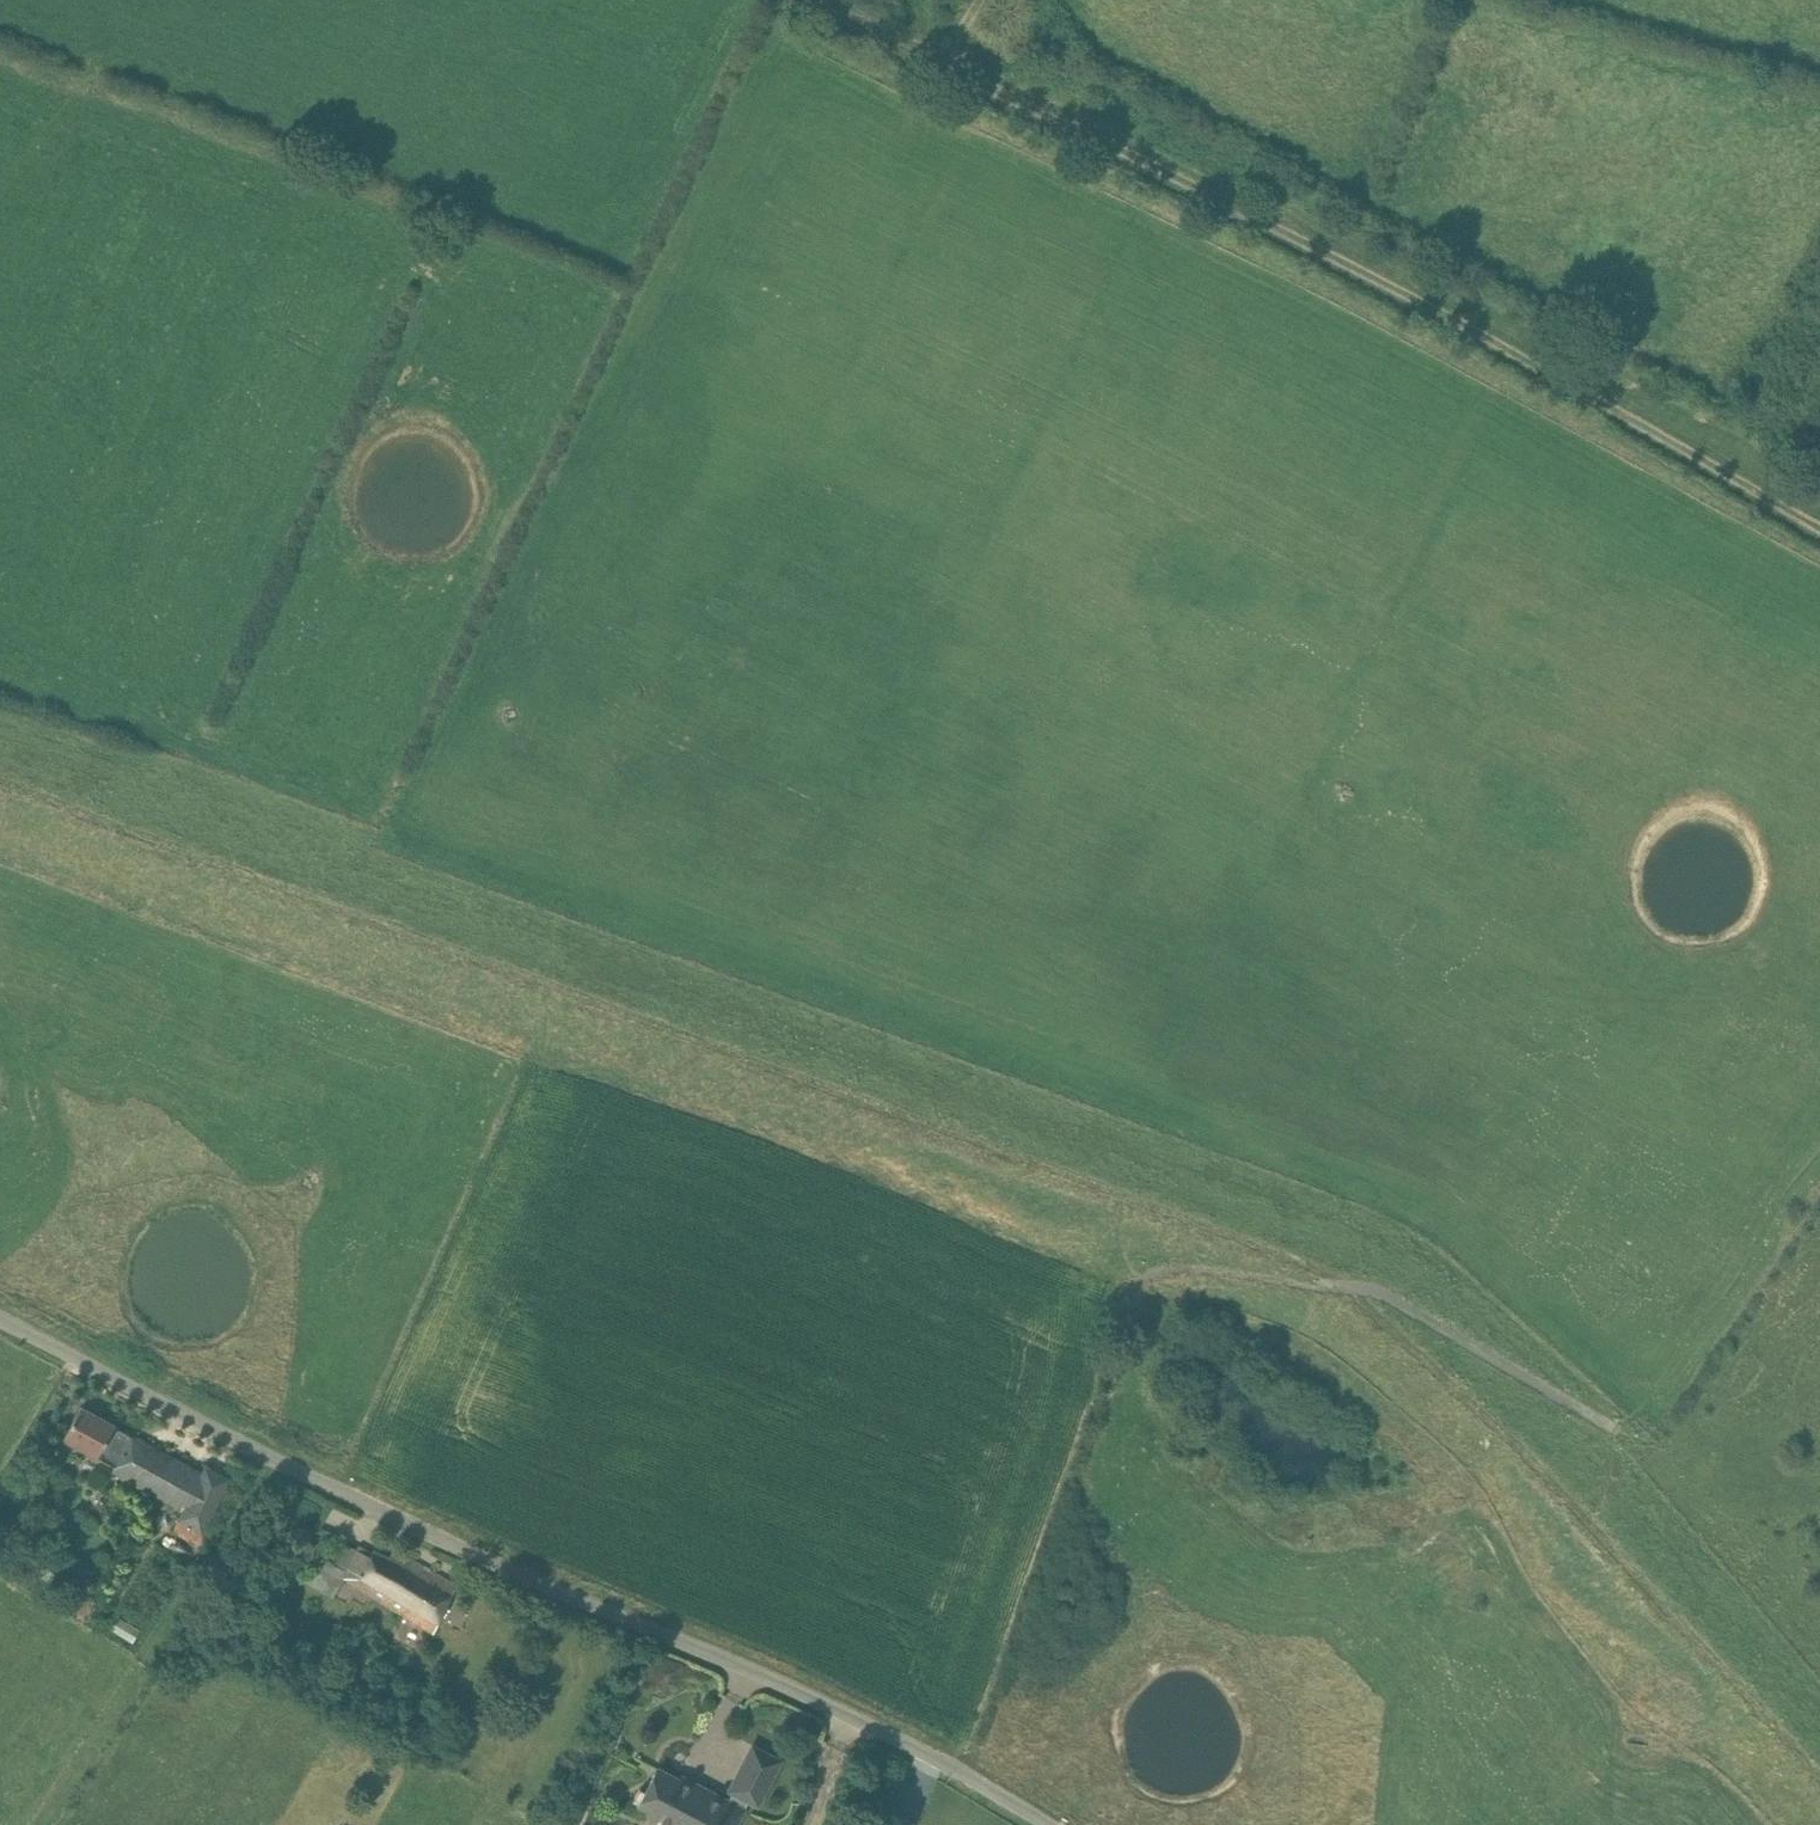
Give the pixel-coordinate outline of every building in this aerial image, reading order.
[(113,1470),(181,1509),(176,1518),(201,1531),(220,1499),(231,1477),(207,1465),(203,1472),(133,1435),(133,1436),(116,1426),(116,1425),(82,1406),(70,1427),(64,1438),(115,1466),(113,1470)] [(344,1580),(431,1631),(457,1585),(407,1557),(404,1562),(392,1555),(391,1556),(376,1547),(371,1555),(346,1540),(333,1563),(318,1555),(304,1581),(334,1597),(344,1580)] [(112,1628),(137,1642),(144,1630),(120,1615),(112,1628)] [(732,1793),(729,1800),(745,1809),(749,1802),(758,1807),(782,1760),(753,1745),(729,1792),(732,1793)] [(745,1809),(729,1800),(697,1783),(695,1787),(660,1768),(641,1803),(673,1820),(670,1824),(737,1824),(745,1809)]
